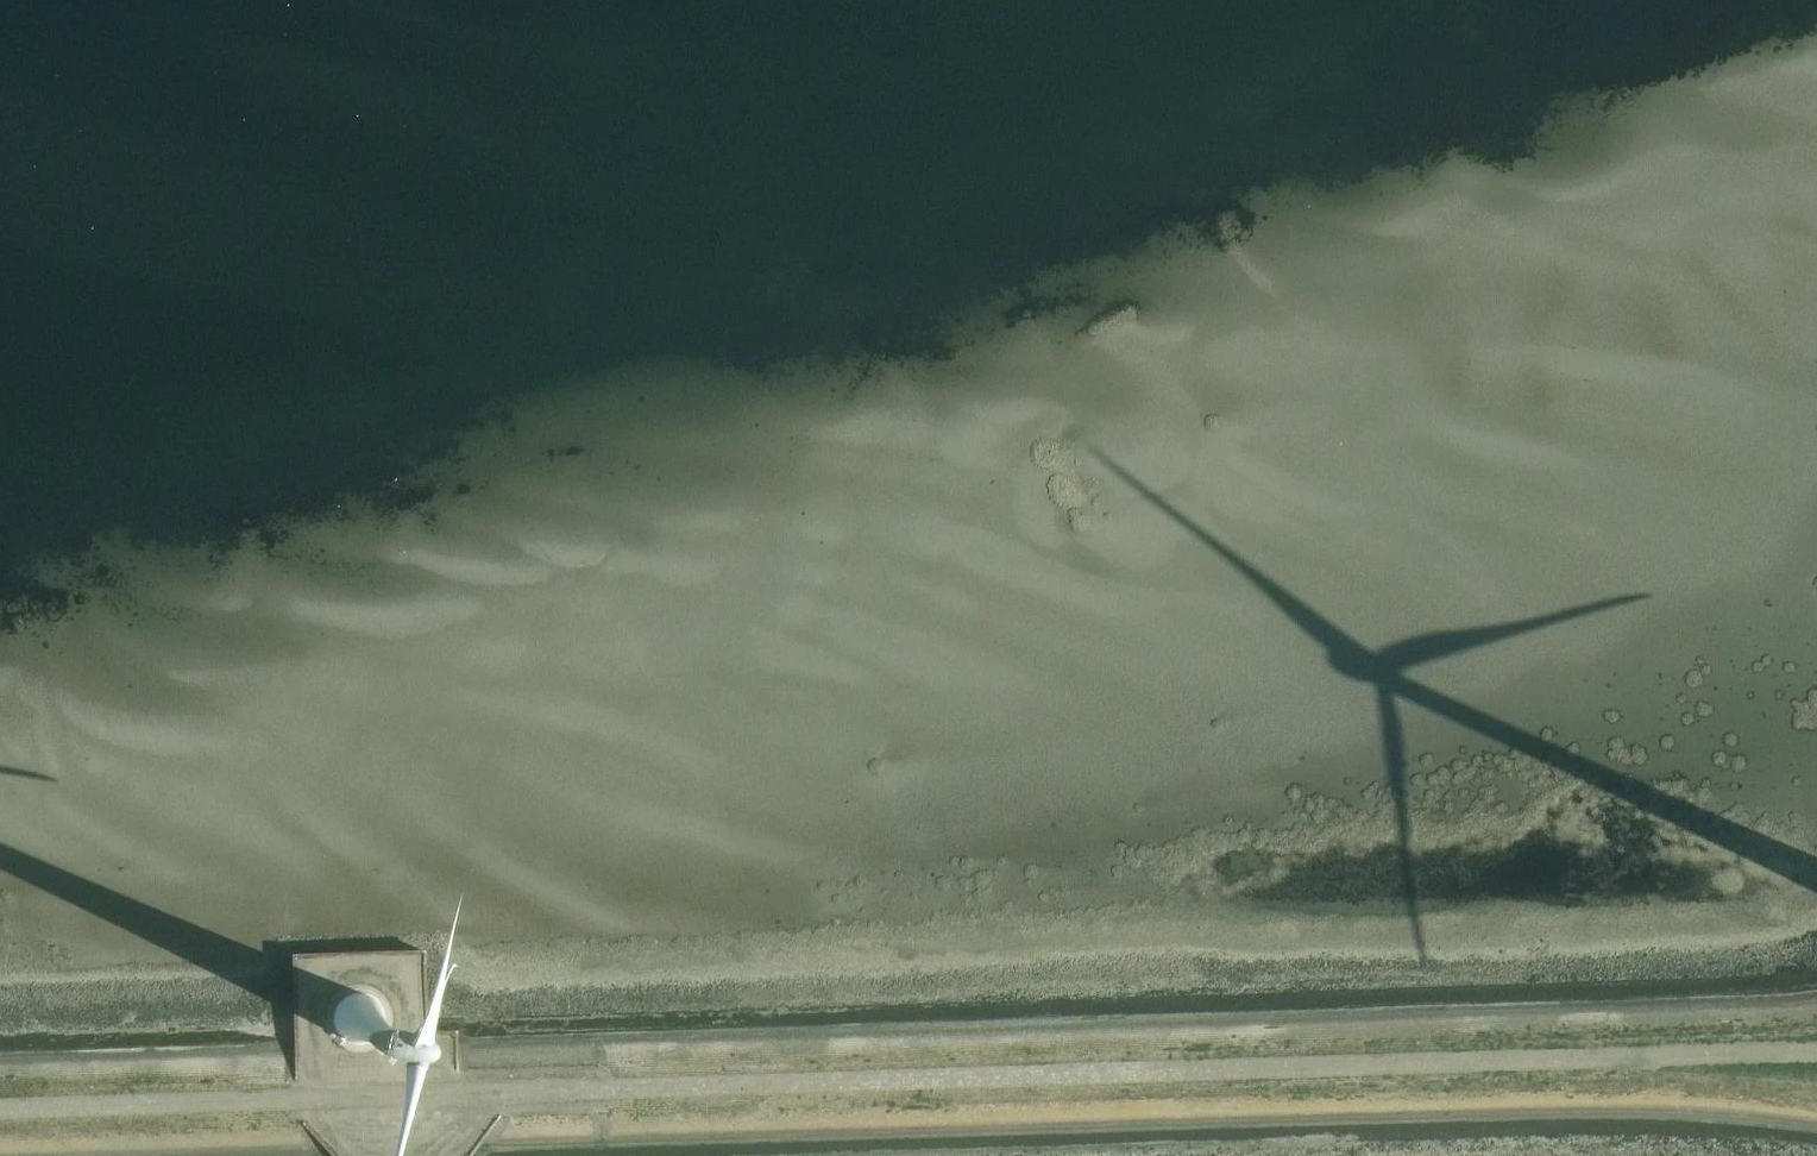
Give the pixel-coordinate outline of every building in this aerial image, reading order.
[(335,1023),(335,1026),(336,1031),(338,1036),(340,1041),(344,1045),(348,1048),(353,1050),(358,1051),(363,1051),(368,1050),(373,1048),(378,1044),(382,1040),(384,1036),(386,1030),(387,1025),(386,1021),(385,1017),(383,1012),(380,1008),(376,1005),(372,1002),(367,1000),(362,1000),(357,1000),(353,1001),(348,1003),(344,1006),(341,1009),(338,1013),(336,1018),(335,1023)]
